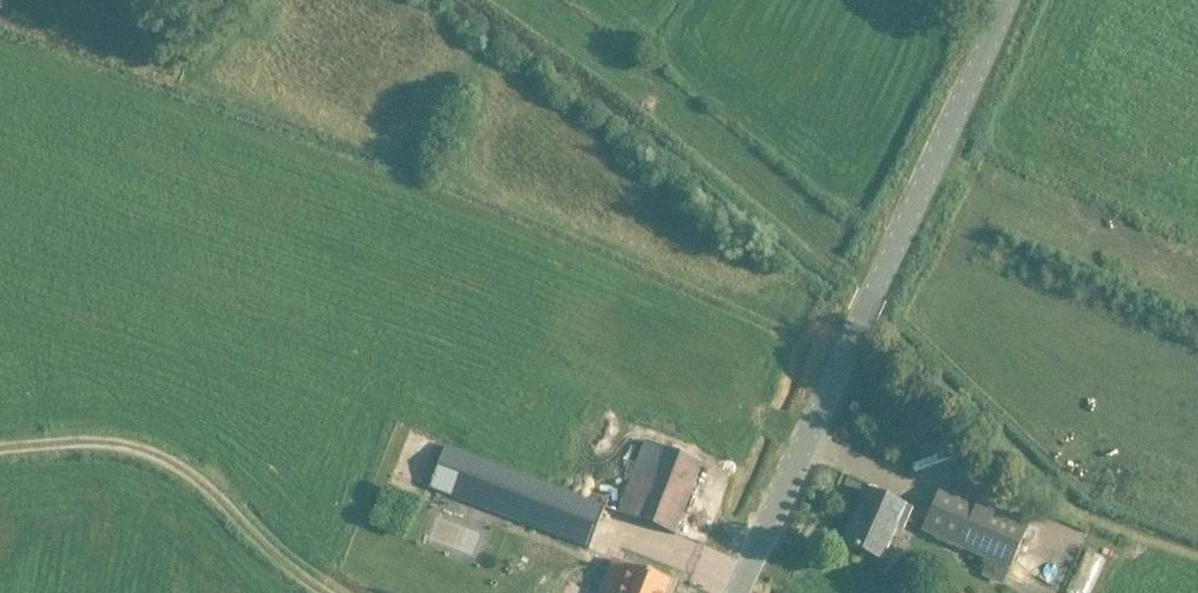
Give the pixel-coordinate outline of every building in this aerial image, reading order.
[(926,418),(916,423),(921,434),(931,429),(926,418)] [(938,448),(935,434),(906,441),(909,454),(938,448)] [(619,512),(675,534),(703,463),(647,441),(619,512)] [(588,550),(604,509),(445,447),(429,487),(588,550)] [(923,530),(989,560),(982,575),(1003,585),(1029,527),(942,488),(923,530)] [(847,544),(878,558),(896,519),(903,522),(909,509),(865,490),(857,509),(862,511),(847,544)] [(1056,592),(1072,592),(1086,556),(1069,549),(1052,591),(1056,592)] [(671,583),(615,561),(609,576),(614,578),(608,592),(609,592),(667,592),(671,583)]
